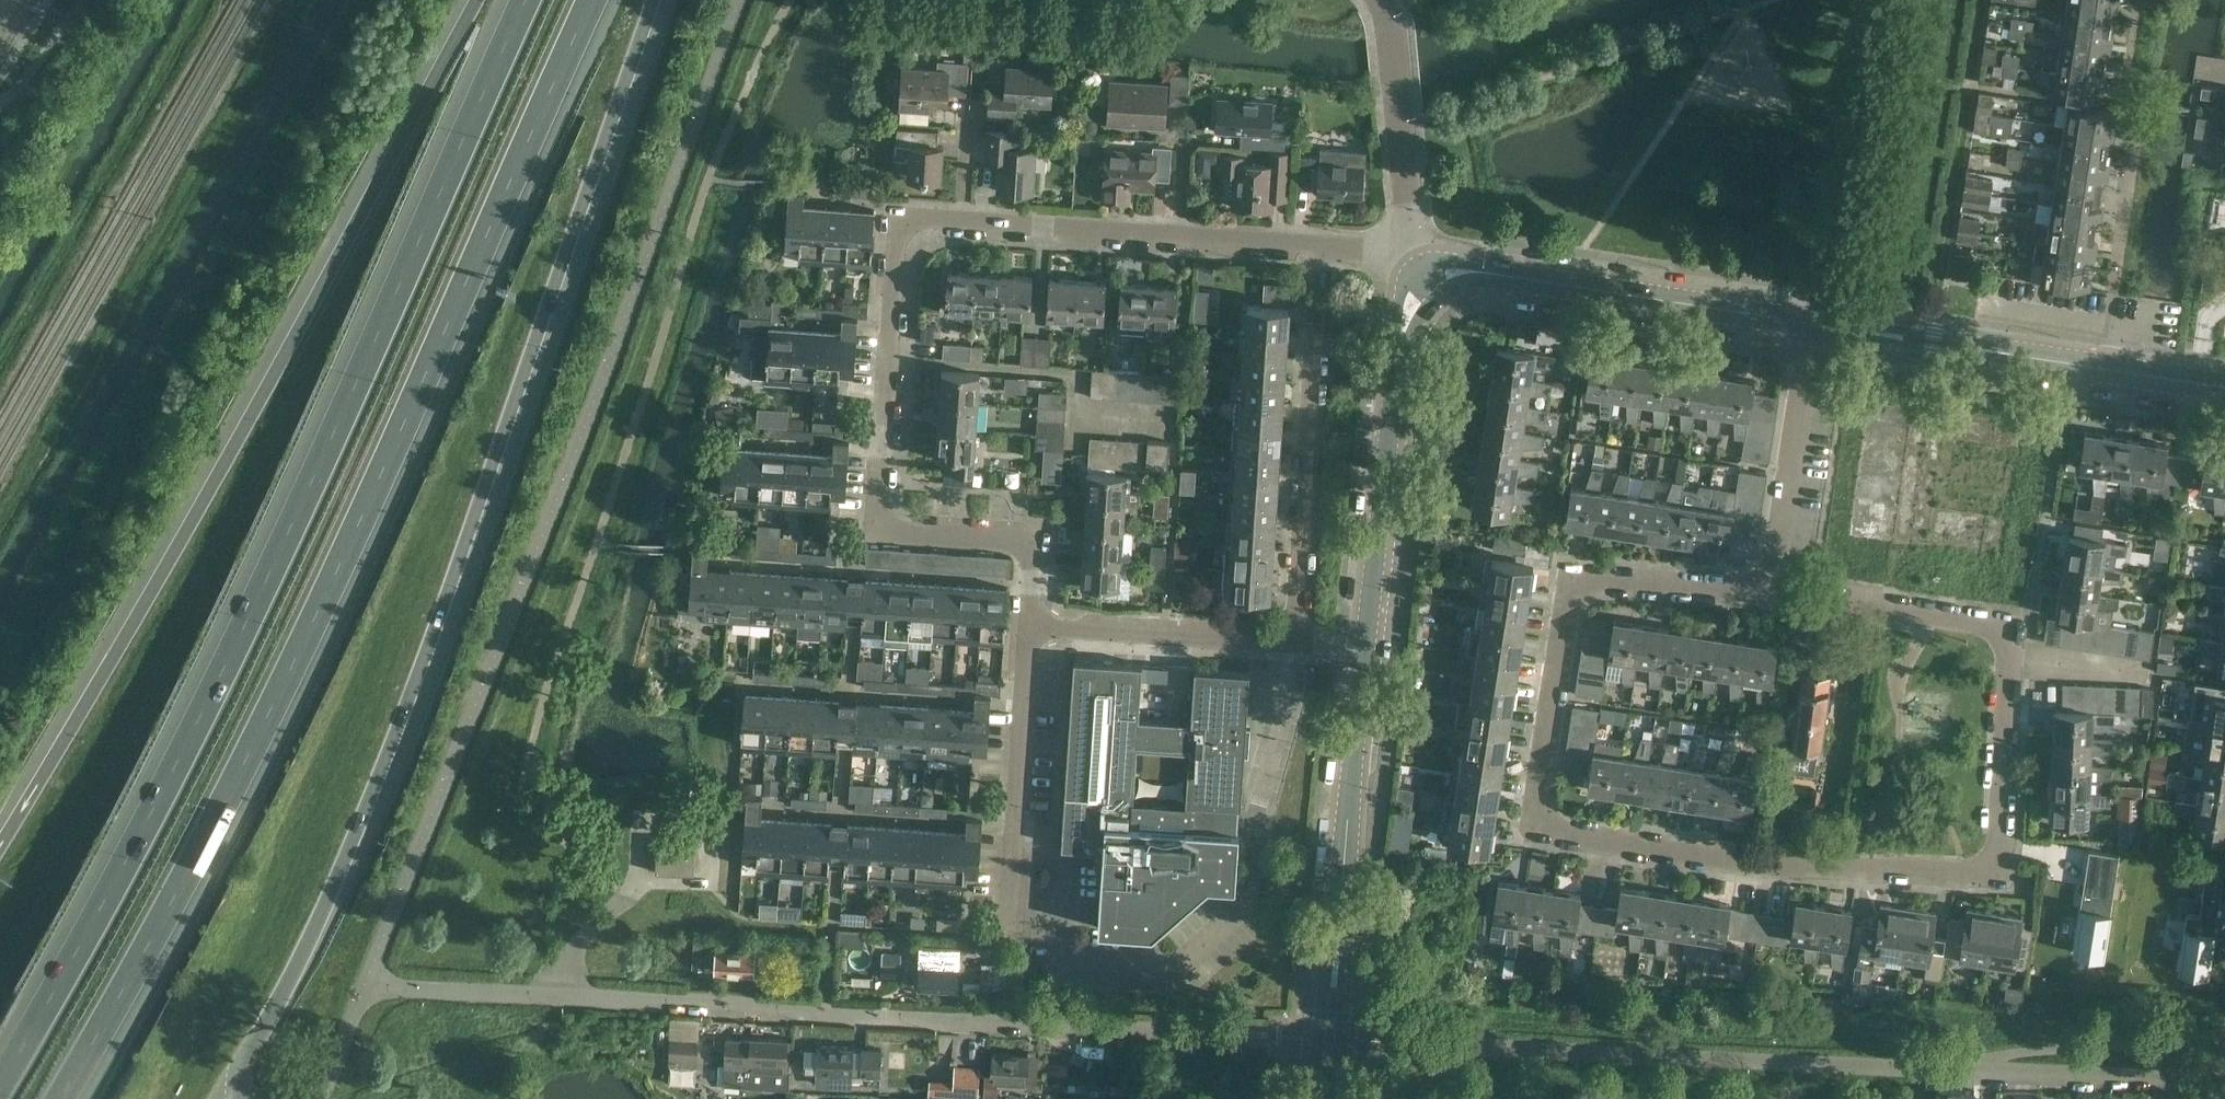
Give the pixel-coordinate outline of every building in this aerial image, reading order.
[(2065,16),(2110,23),(2112,12),(2116,12),(2117,5),(2088,0),(2068,0),(2065,16)] [(2065,16),(2062,35),(2111,43),(2112,35),(2109,34),(2110,23),(2065,16)] [(2010,27),(2024,29),(2026,20),(2012,18),(2010,27)] [(2024,29),(2010,27),(2009,37),(2023,39),(2024,29)] [(2062,35),(2059,55),(2104,62),(2106,51),(2110,51),(2111,43),(2062,35)] [(1983,47),(1981,62),(1993,64),(1994,64),(1996,48),(1983,47)] [(2059,55),(2056,74),(2105,81),(2106,74),(2102,73),(2104,62),(2059,55)] [(2006,57),(2004,66),(2019,68),(2020,59),(2006,57)] [(903,67),(900,108),(930,110),(931,97),(947,98),(948,94),(966,95),(969,62),(938,60),(937,69),(903,67)] [(1993,64),(1991,75),(1997,76),(2003,76),(2017,79),(2019,68),(2004,66),(1999,65),(1994,64),(1993,64)] [(1016,102),(1051,105),(1054,72),(1007,68),(1005,89),(990,88),(987,116),(1015,118),(1016,102)] [(1170,73),(1169,104),(1187,105),(1188,74),(1170,73)] [(2053,95),(2098,102),(2100,90),(2104,90),(2105,81),(2056,74),(2053,95)] [(1111,81),(1108,124),(1163,127),(1166,84),(1111,81)] [(2215,89),(2211,88),(2201,86),(2199,97),(2210,99),(2213,96),(2215,89)] [(1976,111),(1989,113),(1992,94),(1979,92),(1976,111)] [(1218,99),(1216,129),(1251,132),(1250,147),(1284,149),(1286,122),(1270,121),(1271,103),(1218,99)] [(2112,114),(2110,114),(2056,105),(2053,124),(2064,126),(2114,134),(2115,126),(2111,126),(2112,114)] [(1992,121),(1988,121),(1989,113),(1976,111),(1973,131),(1990,134),(1992,121)] [(2194,127),(2208,129),(2210,122),(2207,119),(2196,117),(2194,127)] [(877,122),(877,133),(894,133),(894,123),(877,122)] [(2064,126),(2061,146),(2107,153),(2108,142),(2113,143),(2114,134),(2064,126)] [(897,127),(895,158),(909,159),(908,177),(940,179),(943,146),(937,146),(938,130),(897,127)] [(2208,129),(2194,127),(2193,136),(2203,138),(2207,135),(2208,129)] [(986,131),(984,158),(1000,159),(998,192),(1031,194),(1034,150),(1013,149),(1014,139),(1030,139),(1030,133),(1014,133),(986,131)] [(2061,146),(2058,165),(2108,173),(2109,165),(2105,164),(2107,153),(2061,146)] [(1106,151),(1104,186),(1104,199),(1128,200),(1128,187),(1152,189),(1153,178),(1168,179),(1170,148),(1154,147),(1153,154),(1106,151)] [(2007,156),(2021,158),(2022,149),(2008,147),(2007,156)] [(1297,156),(1295,189),(1309,190),(1310,185),(1318,185),(1317,196),(1361,199),(1363,166),(1366,166),(1367,152),(1319,149),(1319,157),(1297,156)] [(2193,152),(2183,150),(2181,165),(2191,166),(2193,152)] [(2224,172),(2224,151),(2218,150),(2217,159),(2221,159),(2220,171),(2224,172)] [(1222,156),(1221,174),(1234,175),(1232,207),(1271,210),(1273,179),(1286,180),(1288,154),(1270,153),(1269,166),(1240,164),(1241,157),(1222,156)] [(2021,158),(2007,156),(2005,167),(2019,169),(2021,158)] [(2101,192),(2102,181),(2106,181),(2108,173),(2058,165),(2055,184),(2101,192)] [(1963,190),(1989,193),(1992,179),(1965,175),(1963,190)] [(2055,184),(2052,204),(2102,212),(2103,204),(2099,203),(2101,192),(2055,184)] [(851,196),(851,187),(834,186),(833,194),(851,196)] [(851,187),(851,196),(868,197),(869,188),(851,187)] [(788,189),(784,246),(799,247),(798,258),(822,260),(826,207),(803,205),(804,190),(788,189)] [(1989,193),(1963,190),(1961,204),(1987,208),(1989,193)] [(2052,204),(2049,223),(2094,231),(2096,220),(2100,220),(2102,212),(2052,204)] [(822,260),(846,261),(850,208),(826,207),(822,260)] [(870,263),(872,243),(873,244),(873,239),(872,239),(874,210),(850,208),(846,261),(870,263)] [(1956,240),(1976,243),(1980,220),(1960,217),(1956,240)] [(2049,223),(2046,243),(2095,251),(2097,243),(2093,242),(2094,231),(2049,223)] [(2088,270),(2090,259),(2094,259),(2095,251),(2046,243),(2035,242),(2033,261),(2043,262),(2088,270)] [(1954,253),(1950,277),(1965,279),(1969,255),(1954,253)] [(2040,283),(2089,290),(2090,282),(2087,281),(2088,270),(2043,262),(2040,283)] [(1198,266),(1197,279),(1212,280),(1213,267),(1198,266)] [(948,272),(946,310),(973,312),(976,274),(948,272)] [(973,312),(1001,314),(1004,276),(976,274),(973,312)] [(1004,276),(1001,314),(1029,316),(1032,278),(1004,276)] [(1075,319),(1078,281),(1049,279),(1046,317),(1075,319)] [(1078,281),(1075,319),(1103,321),(1106,283),(1078,281)] [(1117,322),(1116,331),(1145,333),(1145,338),(1149,286),(1121,284),(1118,322),(1117,322)] [(1149,286),(1145,338),(1161,340),(1163,325),(1175,326),(1178,288),(1149,286)] [(766,379),(790,381),(793,328),(778,327),(780,301),(771,300),(771,304),(749,303),(748,316),(739,316),(738,330),(754,332),(751,377),(766,377),(766,379)] [(866,318),(867,304),(842,303),(842,309),(842,316),(857,317),(866,318)] [(1240,304),(1238,329),(1287,332),(1288,307),(1240,304)] [(812,307),(795,306),(795,315),(812,317),(812,307)] [(842,309),(824,308),(823,317),(841,318),(842,316),(842,309)] [(817,329),(814,382),(838,384),(839,374),(854,375),(857,317),(842,316),(841,318),(841,331),(817,329)] [(790,381),(814,382),(817,329),(793,328),(790,381)] [(1238,329),(1237,353),(1285,356),(1287,332),(1238,329)] [(1021,338),(1020,365),(1034,366),(1036,339),(1021,338)] [(1036,339),(1034,366),(1049,367),(1051,340),(1036,339)] [(943,345),(942,359),(970,361),(971,347),(943,345)] [(971,347),(970,361),(982,362),(983,348),(971,347)] [(1529,381),(1529,380),(1531,368),(1552,367),(1554,356),(1497,348),(1492,375),(1529,381)] [(1237,353),(1235,377),(1284,379),(1285,356),(1237,353)] [(1610,418),(1614,397),(1612,396),(1618,360),(1590,355),(1585,392),(1598,394),(1599,417),(1610,418)] [(1645,364),(1618,360),(1612,396),(1614,397),(1625,398),(1626,421),(1637,422),(1640,401),(1639,401),(1645,364)] [(1671,368),(1645,364),(1639,401),(1640,401),(1652,403),(1653,425),(1664,427),(1667,405),(1666,405),(1671,368)] [(1698,372),(1671,368),(1666,405),(1667,405),(1679,407),(1680,429),(1691,431),(1695,409),(1693,409),(1698,372)] [(1092,370),(1090,399),(1102,399),(1105,370),(1092,370)] [(1105,370),(1102,399),(1115,400),(1117,371),(1105,370)] [(1117,371),(1115,400),(1127,401),(1129,372),(1117,371)] [(942,372),(940,400),(978,403),(980,375),(942,372)] [(1129,372),(1127,401),(1140,402),(1142,373),(1129,372)] [(1725,376),(1698,372),(1693,409),(1695,409),(1706,411),(1706,433),(1718,435),(1721,413),(1720,413),(1725,376)] [(1142,373),(1140,402),(1153,403),(1155,374),(1142,373)] [(1166,404),(1168,375),(1155,374),(1153,403),(1166,404)] [(1168,375),(1166,404),(1178,405),(1180,376),(1168,375)] [(1492,375),(1488,402),(1525,408),(1525,406),(1527,395),(1548,393),(1550,383),(1529,380),(1529,381),(1492,375)] [(1744,439),(1745,433),(1747,420),(1747,418),(1748,418),(1750,406),(1752,394),(1754,381),(1725,376),(1720,413),(1721,413),(1733,415),(1734,437),(1744,439)] [(1235,377),(1234,400),(1282,404),(1284,379),(1235,377)] [(1066,409),(1066,395),(1040,393),(1039,408),(1066,409)] [(1776,411),(1779,398),(1752,394),(1750,406),(1776,411)] [(976,430),(978,403),(940,400),(938,427),(976,430)] [(1234,400),(1232,425),(1281,428),(1282,404),(1234,400)] [(1488,402),(1484,429),(1520,435),(1521,433),(1522,422),(1544,420),(1546,410),(1525,406),(1525,408),(1488,402)] [(1774,424),(1776,411),(1750,406),(1748,418),(1747,418),(1747,420),(1774,424)] [(788,420),(787,429),(793,429),(804,430),(804,421),(788,420)] [(1772,437),(1774,424),(1747,420),(1745,433),(1772,437)] [(835,423),(811,421),(811,431),(829,432),(834,433),(835,425),(835,423)] [(1037,435),(1064,437),(1065,423),(1038,421),(1037,435)] [(1182,432),(1193,432),(1194,424),(1182,424),(1182,432)] [(859,427),(853,427),(842,426),(836,425),(835,425),(834,433),(834,438),(849,439),(851,439),(855,440),(858,440),(859,427)] [(1232,425),(1231,449),(1279,452),(1281,428),(1232,425)] [(763,436),(780,437),(793,438),(793,429),(787,429),(764,427),(763,436)] [(938,427),(936,456),(945,457),(944,471),(973,473),(974,459),(976,430),(938,427)] [(810,439),(811,431),(804,430),(793,429),(793,438),(810,439)] [(1484,429),(1480,455),(1516,461),(1517,460),(1518,449),(1540,447),(1542,437),(1521,433),(1520,435),(1484,429)] [(724,430),(721,488),(735,489),(735,500),(758,501),(762,453),(762,449),(739,447),(739,446),(739,445),(740,433),(740,431),(724,430)] [(811,431),(810,439),(828,440),(829,432),(811,431)] [(2113,437),(2085,432),(2079,469),(2091,471),(2093,493),(2104,495),(2108,474),(2107,473),(2113,437)] [(1770,450),(1772,437),(1745,433),(1744,439),(1743,446),(1770,450)] [(1064,437),(1037,435),(1036,450),(1063,452),(1064,437)] [(2139,441),(2113,437),(2107,473),(2108,474),(2119,475),(2120,498),(2131,499),(2134,478),(2133,478),(2139,441)] [(830,506),(831,496),(845,497),(849,439),(834,438),(833,454),(809,452),(806,505),(830,506)] [(1102,469),(1103,440),(1091,439),(1089,468),(1102,469)] [(1115,470),(1117,441),(1103,440),(1102,469),(1115,470)] [(1117,441),(1115,470),(1128,471),(1130,442),(1117,441)] [(2166,445),(2139,441),(2133,478),(2134,478),(2145,479),(2147,502),(2157,503),(2160,487),(2161,481),(2165,453),(2166,445)] [(1130,442),(1128,471),(1141,472),(1143,443),(1130,442)] [(1146,469),(1167,470),(1169,443),(1148,442),(1146,469)] [(1768,463),(1770,450),(1743,446),(1741,459),(1768,463)] [(762,453),(758,501),(783,503),(786,454),(786,450),(762,449),(762,453)] [(1231,449),(1229,473),(1278,477),(1279,452),(1231,449)] [(786,454),(783,503),(806,505),(809,452),(786,450),(786,454)] [(2199,487),(2199,488),(2212,490),(2214,512),(2224,514),(2224,510),(2224,454),(2205,451),(2204,460),(2199,487)] [(2165,453),(2161,481),(2169,482),(2199,487),(2204,460),(2165,453)] [(1480,455),(1476,483),(1512,488),(1512,487),(1514,476),(1536,475),(1538,463),(1517,460),(1516,461),(1480,455)] [(1192,488),(1193,470),(1178,469),(1177,487),(1192,488)] [(1599,492),(1602,471),(1591,469),(1583,490),(1570,488),(1565,524),(1592,528),(1598,492),(1599,492)] [(1764,488),(1766,476),(1739,471),(1737,484),(1764,488)] [(1229,473),(1228,497),(1276,500),(1278,477),(1229,473)] [(1592,528),(1619,533),(1625,496),(1626,496),(1629,475),(1618,473),(1610,494),(1599,492),(1598,492),(1592,528)] [(1088,502),(1139,505),(1140,492),(1126,491),(1127,477),(1090,474),(1088,502)] [(1619,533),(1646,537),(1651,500),(1652,500),(1656,479),(1645,478),(1637,498),(1626,496),(1625,496),(1619,533)] [(2161,487),(2159,499),(2168,500),(2170,488),(2168,488),(2169,482),(2161,481),(2160,487),(2161,487)] [(1646,537),(1673,541),(1679,504),(1680,505),(1682,490),(1683,484),(1672,482),(1664,502),(1652,500),(1651,500),(1646,537)] [(1476,483),(1472,510),(1508,516),(1510,502),(1532,501),(1534,490),(1512,487),(1512,488),(1476,483)] [(1737,484),(1736,491),(1735,498),(1762,502),(1764,488),(1737,484)] [(1673,541),(1700,545),(1705,508),(1707,509),(1710,488),(1699,486),(1697,492),(1682,490),(1680,505),(1679,504),(1673,541)] [(1732,513),(1733,511),(1735,498),(1736,491),(1726,490),(1718,510),(1707,509),(1705,508),(1700,545),(1727,549),(1729,537),(1731,524),(1733,513),(1732,513)] [(1169,494),(1153,493),(1153,506),(1168,507),(1169,494)] [(1228,497),(1226,521),(1275,524),(1276,500),(1228,497)] [(1760,515),(1762,502),(1735,498),(1733,511),(1760,515)] [(1088,502),(1086,530),(1124,532),(1125,505),(1139,506),(1139,505),(1088,502)] [(1152,519),(1167,520),(1168,507),(1153,506),(1152,519)] [(719,509),(718,518),(736,520),(737,510),(719,509)] [(1758,528),(1760,515),(1733,511),(1732,513),(1733,513),(1731,524),(1758,528)] [(1226,521),(1225,545),(1273,548),(1275,524),(1226,521)] [(2075,523),(2073,536),(2101,540),(2103,528),(2075,523)] [(1756,541),(1758,528),(1731,524),(1729,537),(1756,541)] [(758,525),(756,549),(779,550),(780,535),(770,534),(770,526),(758,525)] [(1122,560),(1124,532),(1086,530),(1084,557),(1122,560)] [(1492,551),(1524,555),(1526,540),(1494,535),(1492,551)] [(2101,569),(2101,568),(2103,556),(2125,556),(2127,544),(2101,540),(2073,536),(2068,535),(2064,563),(2101,569)] [(810,542),(809,552),(824,553),(825,543),(810,542)] [(1176,542),(1175,557),(1189,558),(1190,543),(1176,542)] [(692,559),(691,567),(688,608),(702,610),(702,620),(723,622),(723,631),(725,631),(730,569),(707,568),(708,560),(709,546),(708,546),(693,545),(692,559)] [(835,563),(836,546),(827,545),(826,554),(827,554),(827,563),(835,563)] [(1225,545),(1224,569),(1272,572),(1273,548),(1225,545)] [(2220,546),(2218,559),(2213,558),(2211,568),(2224,574),(2224,547),(2220,546)] [(731,556),(747,557),(749,557),(749,549),(732,547),(731,556)] [(779,560),(779,551),(761,549),(761,558),(779,560)] [(890,568),(891,550),(882,549),(881,567),(890,568)] [(1151,549),(1150,562),(1166,563),(1166,550),(1151,549)] [(891,550),(890,568),(898,568),(899,551),(891,550)] [(779,551),(779,560),(796,561),(796,552),(779,551)] [(809,553),(808,562),(827,563),(827,554),(826,554),(809,553)] [(936,571),(938,553),(929,553),(928,570),(936,571)] [(938,553),(936,571),(945,572),(947,554),(938,553)] [(984,574),(985,556),(977,556),(975,574),(984,574)] [(985,556),(984,574),(992,575),(994,557),(985,556)] [(1084,557),(1083,585),(1106,586),(1106,597),(1129,598),(1131,560),(1122,560),(1084,557)] [(1492,557),(1489,582),(1530,589),(1534,564),(1492,557)] [(1166,563),(1150,562),(1148,590),(1164,591),(1166,563)] [(2064,563),(2060,590),(2097,596),(2097,595),(2099,583),(2121,582),(2123,571),(2101,568),(2101,569),(2064,563)] [(728,622),(750,623),(754,571),(730,569),(725,631),(727,631),(728,622)] [(1272,572),(1224,569),(1222,593),(1229,593),(1229,595),(1270,597),(1272,572)] [(754,571),(750,623),(774,625),(777,577),(777,573),(754,571)] [(777,577),(774,625),(797,627),(801,574),(777,573),(777,577)] [(820,640),(821,628),(824,580),(824,576),(801,574),(797,627),(796,638),(820,640)] [(2148,575),(2146,593),(2160,595),(2163,577),(2148,575)] [(824,580),(821,628),(845,630),(846,621),(846,620),(846,612),(848,581),(848,578),(824,576),(824,580)] [(846,612),(846,621),(849,621),(857,621),(861,621),(860,631),(884,633),(883,645),(884,645),(889,580),(864,579),(860,578),(852,578),(848,578),(848,581),(846,612)] [(908,646),(908,635),(912,582),(889,580),(884,645),(908,646)] [(908,635),(932,636),(936,584),(912,582),(908,635)] [(1489,582),(1485,606),(1526,613),(1530,589),(1489,582)] [(932,636),(956,638),(959,585),(936,584),(932,636)] [(2209,584),(2207,595),(2224,602),(2224,587),(2209,584)] [(956,638),(979,640),(983,587),(959,585),(956,638)] [(1005,617),(1007,592),(1007,588),(983,587),(979,640),(1004,641),(1005,622),(1007,622),(1008,617),(1005,617)] [(2075,620),(2088,623),(2092,623),(2092,622),(2101,624),(2110,625),(2113,609),(2117,609),(2119,598),(2097,595),(2097,596),(2060,590),(2055,617),(2062,618),(2075,620)] [(1523,636),(1526,613),(1485,606),(1481,629),(1523,636)] [(2165,609),(2163,620),(2174,621),(2176,610),(2165,609)] [(2204,611),(2203,622),(2223,630),(2222,641),(2221,643),(2224,644),(2224,614),(2204,611)] [(2071,648),(2075,620),(2062,618),(2058,646),(2071,648)] [(1606,673),(1606,678),(1633,683),(1637,661),(1635,661),(1641,624),(1613,620),(1612,634),(1609,647),(1608,657),(1609,657),(1608,660),(1606,673)] [(2071,648),(2084,650),(2088,623),(2075,620),(2071,648)] [(2084,650),(2097,652),(2101,624),(2092,622),(2092,623),(2088,623),(2084,650)] [(1668,629),(1641,624),(1635,661),(1637,661),(1648,663),(1649,685),(1660,687),(1664,665),(1662,665),(1668,629)] [(2097,652),(2110,654),(2115,626),(2110,625),(2101,624),(2097,652)] [(2110,654),(2123,656),(2127,628),(2115,626),(2110,654)] [(2123,656),(2136,658),(2141,630),(2127,628),(2123,656)] [(1481,629),(1477,654),(1519,660),(1523,636),(1481,629)] [(1585,629),(1582,642),(1609,647),(1612,634),(1585,629)] [(1695,633),(1668,629),(1662,665),(1664,665),(1675,667),(1676,689),(1687,691),(1690,670),(1689,669),(1695,633)] [(2141,630),(2136,658),(2149,660),(2154,632),(2141,630)] [(1722,637),(1695,633),(1689,669),(1690,670),(1702,672),(1703,694),(1714,695),(1717,674),(1716,673),(1722,637)] [(2161,633),(2158,651),(2171,653),(2174,635),(2161,633)] [(1748,641),(1722,637),(1716,673),(1717,674),(1729,676),(1730,698),(1741,700),(1743,685),(1744,678),(1743,678),(1748,641)] [(2221,643),(2222,641),(2200,638),(2198,649),(2219,657),(2217,670),(2224,671),(2224,644),(2221,643)] [(1743,685),(1756,687),(1757,702),(1767,704),(1776,646),(1748,641),(1743,678),(1744,678),(1743,685)] [(1582,642),(1580,655),(1608,660),(1609,657),(1608,657),(1609,647),(1582,642)] [(1477,654),(1474,677),(1515,684),(1519,660),(1477,654)] [(1580,655),(1578,669),(1606,673),(1608,660),(1580,655)] [(857,679),(864,680),(881,681),(882,663),(858,661),(857,679)] [(1062,846),(1083,848),(1103,849),(1105,820),(1131,822),(1133,798),(1136,747),(1138,718),(1142,665),(1141,665),(1117,664),(1097,663),(1075,661),(1062,846)] [(913,669),(912,683),(927,684),(928,670),(913,669)] [(1138,718),(1136,747),(1190,750),(1186,802),(1188,802),(1237,805),(1241,805),(1250,672),(1195,669),(1192,721),(1138,718)] [(1578,669),(1576,682),(1604,687),(1606,678),(1606,673),(1578,669)] [(1807,748),(1820,750),(1831,675),(1802,671),(1797,707),(1795,707),(1788,711),(1787,719),(1792,724),(1795,724),(1790,753),(1805,756),(1807,748)] [(770,682),(770,673),(753,672),(752,681),(770,682)] [(770,673),(770,682),(787,683),(788,675),(770,673)] [(1511,708),(1515,684),(1474,677),(1450,674),(1447,698),(1470,701),(1511,708)] [(817,685),(817,677),(800,676),(799,684),(817,685)] [(817,677),(817,685),(834,686),(835,678),(817,677)] [(880,690),(881,681),(864,680),(863,689),(880,690)] [(881,681),(880,690),(898,691),(899,682),(881,681)] [(1000,696),(1001,683),(1000,683),(986,682),(977,682),(976,688),(976,694),(991,695),(999,696),(1000,696)] [(1576,682),(1574,695),(1602,699),(1604,687),(1576,682)] [(927,684),(912,683),(911,683),(910,692),(928,693),(929,684),(927,684)] [(2187,720),(2209,723),(2209,725),(2224,728),(2224,687),(2193,683),(2192,694),(2190,704),(2187,720)] [(929,684),(928,693),(946,695),(946,686),(929,684)] [(2075,712),(2076,685),(2063,684),(2062,711),(2075,712)] [(2089,685),(2076,685),(2075,712),(2088,712),(2089,685)] [(2102,686),(2089,685),(2088,712),(2092,713),(2091,713),(2101,714),(2102,686)] [(957,695),(973,696),(976,697),(976,694),(976,688),(974,688),(971,687),(966,687),(965,687),(957,686),(957,695)] [(2114,714),(2115,714),(2116,686),(2102,686),(2101,714),(2114,714)] [(2129,687),(2116,686),(2115,714),(2128,715),(2129,687)] [(2129,687),(2128,715),(2141,716),(2142,687),(2129,687)] [(740,746),(765,748),(769,695),(744,693),(742,722),(740,722),(740,726),(742,726),(740,746)] [(947,760),(971,762),(972,752),(986,753),(990,702),(991,695),(976,694),(976,697),(975,701),(975,709),(951,708),(947,760)] [(765,748),(789,749),(792,696),(769,695),(765,748)] [(789,749),(812,751),(816,702),(816,698),(792,696),(789,749)] [(816,702),(812,751),(837,753),(838,743),(841,704),(841,700),(816,698),(816,702)] [(841,704),(838,743),(841,743),(847,743),(853,744),(852,753),(877,755),(880,703),(849,700),(841,700),(841,704)] [(1470,701),(1466,725),(1507,732),(1511,708),(1470,701)] [(877,755),(900,757),(903,704),(880,703),(877,755)] [(900,757),(924,759),(927,706),(903,704),(900,757)] [(924,759),(947,760),(951,708),(927,706),(924,759)] [(1572,707),(1570,720),(1598,725),(1600,711),(1572,707)] [(1614,711),(1612,722),(1625,725),(1627,713),(1614,711)] [(2114,714),(2101,714),(2091,713),(2092,713),(2088,712),(2075,712),(2062,711),(2055,711),(2054,739),(2091,740),(2091,739),(2092,727),(2114,724),(2114,714)] [(1570,720),(1568,733),(1596,738),(1598,725),(1570,720)] [(2209,725),(2209,723),(2187,720),(2186,731),(2183,745),(2205,750),(2205,752),(2224,755),(2224,728),(2209,725)] [(1466,725),(1462,749),(1503,756),(1507,732),(1466,725)] [(1568,733),(1566,746),(1594,751),(1596,738),(1568,733)] [(1606,754),(1594,753),(1593,752),(1591,764),(1589,777),(1587,790),(1614,794),(1620,757),(1622,757),(1625,735),(1614,733),(1606,754)] [(1614,794),(1641,798),(1647,761),(1649,761),(1652,739),(1641,738),(1633,759),(1622,757),(1620,757),(1614,794)] [(2054,739),(2052,766),(2089,768),(2089,767),(2090,755),(2112,751),(2112,740),(2091,739),(2091,740),(2054,739)] [(1641,798),(1668,802),(1674,765),(1675,765),(1679,744),(1668,742),(1659,763),(1649,761),(1647,761),(1641,798)] [(2205,752),(2205,750),(2183,745),(2182,758),(2202,766),(2201,777),(2200,779),(2224,783),(2224,755),(2205,752)] [(1566,746),(1564,759),(1591,764),(1593,752),(1594,753),(1594,751),(1566,746)] [(1668,802),(1695,806),(1701,769),(1702,769),(1705,748),(1695,746),(1686,767),(1675,765),(1674,765),(1668,802)] [(1462,749),(1459,773),(1500,779),(1503,756),(1462,749)] [(1695,806),(1722,810),(1728,773),(1729,774),(1732,752),(1722,751),(1713,771),(1702,769),(1701,769),(1695,806)] [(2152,754),(2150,769),(2165,771),(2167,756),(2152,754)] [(1740,776),(1729,774),(1728,773),(1722,810),(1750,815),(1759,756),(1749,755),(1740,776)] [(1562,772),(1589,777),(1591,764),(1564,759),(1562,772)] [(2052,766),(2051,793),(2088,795),(2088,794),(2089,782),(2111,779),(2111,767),(2089,767),(2089,768),(2052,766)] [(2150,771),(2148,781),(2163,784),(2165,773),(2150,771)] [(2166,788),(2186,792),(2188,788),(2199,792),(2196,804),(2196,806),(2224,810),(2224,783),(2200,779),(2201,777),(2168,772),(2166,788)] [(1459,773),(1455,796),(1496,803),(1500,779),(1459,773)] [(2130,786),(2130,795),(2141,795),(2142,786),(2130,786)] [(2110,795),(2088,794),(2088,795),(2051,793),(2050,822),(2087,823),(2088,808),(2110,805),(2110,795)] [(745,810),(742,858),(756,859),(755,870),(780,871),(784,819),(760,818),(761,811),(761,807),(762,796),(746,795),(745,810)] [(1492,827),(1496,803),(1455,796),(1451,820),(1492,827)] [(2139,797),(2117,797),(2117,817),(2139,817),(2139,797)] [(808,808),(809,799),(791,798),(791,806),(808,808)] [(1102,867),(1098,928),(1153,932),(1209,883),(1236,884),(1238,858),(1240,829),(1235,829),(1237,805),(1188,802),(1186,802),(1133,798),(1131,822),(1105,820),(1103,849),(1103,850),(1102,867)] [(809,799),(808,808),(826,809),(826,800),(809,799)] [(2196,806),(2196,804),(2175,801),(2173,812),(2194,819),(2192,833),(2224,838),(2224,810),(2196,806)] [(873,812),(873,803),(855,802),(854,811),(873,812)] [(873,803),(873,812),(890,813),(891,804),(873,803)] [(992,805),(968,803),(967,803),(967,810),(966,816),(982,818),(991,818),(992,805)] [(920,815),(920,807),(903,805),(902,814),(920,815)] [(920,807),(920,815),(937,816),(937,808),(920,807)] [(967,810),(949,809),(949,817),(966,818),(966,816),(967,810)] [(938,883),(963,884),(964,874),(978,875),(981,825),(982,818),(966,816),(966,818),(966,824),(965,832),(942,830),(938,883)] [(780,871),(804,873),(807,825),(808,821),(784,819),(780,871)] [(1492,827),(1451,820),(1447,845),(1488,851),(1492,827)] [(807,825),(804,873),(828,875),(828,870),(828,865),(829,856),(831,826),(831,822),(808,821),(807,825)] [(829,856),(828,865),(832,865),(837,865),(840,866),(844,866),(844,870),(843,876),(868,878),(872,825),(847,824),(843,823),(840,823),(835,823),(832,822),(831,822),(831,826),(829,856)] [(891,879),(895,830),(895,827),(872,825),(868,878),(891,879)] [(915,881),(918,832),(919,829),(895,827),(895,830),(891,879),(915,881)] [(915,881),(938,883),(942,830),(919,829),(918,832),(915,881)] [(657,841),(656,855),(656,873),(694,875),(695,842),(657,841)] [(2088,852),(2072,953),(2102,958),(2118,856),(2088,852)] [(2205,874),(2201,901),(2218,904),(2222,877),(2205,874)] [(1517,945),(1521,923),(1520,923),(1525,886),(1498,882),(1492,919),(1505,921),(1507,943),(1517,945)] [(1552,891),(1525,886),(1520,923),(1521,923),(1532,925),(1533,947),(1544,949),(1548,928),(1546,927),(1552,891)] [(1618,909),(1615,925),(1628,926),(1630,949),(1640,950),(1644,929),(1642,929),(1648,892),(1621,888),(1618,909)] [(1574,931),(1578,903),(1580,895),(1552,891),(1546,927),(1548,928),(1559,929),(1560,952),(1571,953),(1574,931)] [(1675,896),(1648,892),(1642,929),(1644,929),(1655,931),(1656,953),(1667,955),(1670,933),(1669,933),(1675,896)] [(1702,900),(1675,896),(1669,933),(1670,933),(1682,935),(1683,957),(1694,959),(1697,937),(1696,937),(1702,900)] [(761,900),(760,915),(776,916),(777,901),(761,900)] [(1724,937),(1729,908),(1730,904),(1702,900),(1696,937),(1697,937),(1708,940),(1710,962),(1720,963),(1724,937)] [(1796,901),(1793,919),(1790,939),(1791,938),(1804,941),(1805,963),(1815,964),(1819,943),(1818,943),(1824,906),(1796,901)] [(1592,905),(1578,903),(1574,931),(1582,932),(1581,938),(1586,939),(1592,905)] [(1604,907),(1592,905),(1586,939),(1593,940),(1594,934),(1600,935),(1604,907)] [(1855,965),(1853,980),(1869,982),(1871,968),(1873,968),(1874,963),(1885,964),(1900,967),(1902,957),(1909,909),(1881,905),(1877,932),(1863,930),(1857,966),(1855,965)] [(1851,910),(1824,906),(1818,943),(1819,943),(1830,944),(1831,967),(1842,968),(1851,910)] [(1618,909),(1604,907),(1600,935),(1613,937),(1615,925),(1618,909)] [(1741,910),(1729,908),(1724,937),(1737,938),(1741,910)] [(1945,954),(1986,960),(1992,912),(1966,908),(1964,923),(1948,921),(1946,942),(1944,954),(1945,954)] [(1909,909),(1902,957),(1927,961),(1925,976),(1941,978),(1945,954),(1944,954),(1946,942),(1931,939),(1935,913),(1909,909)] [(1754,912),(1741,910),(1737,938),(1750,941),(1754,912)] [(1768,915),(1754,912),(1750,941),(1763,943),(1768,915)] [(1992,912),(1986,960),(2027,965),(2032,926),(2019,925),(2020,916),(1992,912)] [(1469,940),(1473,915),(1466,914),(1462,939),(1469,940)] [(2185,924),(2177,971),(2207,975),(2215,928),(2216,919),(2199,916),(2186,914),(2185,924)] [(1780,917),(1768,915),(1763,943),(1776,945),(1780,917)] [(1793,919),(1780,917),(1776,945),(1789,947),(1791,938),(1790,939),(1793,919)] [(936,918),(936,929),(953,930),(953,919),(936,918)] [(715,956),(715,951),(715,944),(694,943),(692,968),(703,969),(704,955),(715,956)] [(959,947),(941,947),(921,946),(919,990),(957,992),(959,947)] [(715,951),(715,956),(714,974),(753,976),(754,953),(715,951)] [(900,979),(900,954),(881,954),(880,979),(900,979)] [(1853,986),(1852,996),(1864,997),(1864,987),(1853,986)] [(697,1068),(699,1039),(670,1037),(668,1066),(697,1068)] [(733,1086),(788,1089),(789,1070),(785,1070),(787,1040),(751,1037),(751,1038),(725,1037),(723,1067),(724,1067),(723,1084),(733,1085),(733,1086)] [(806,1046),(804,1070),(807,1070),(816,1070),(815,1086),(853,1088),(853,1086),(853,1073),(880,1075),(881,1050),(861,1049),(818,1046),(806,1046)] [(1038,1056),(1027,1056),(992,1054),(990,1078),(985,1078),(985,1093),(991,1093),(991,1090),(998,1090),(998,1078),(1012,1079),(1012,1084),(1037,1085),(1038,1056)]
